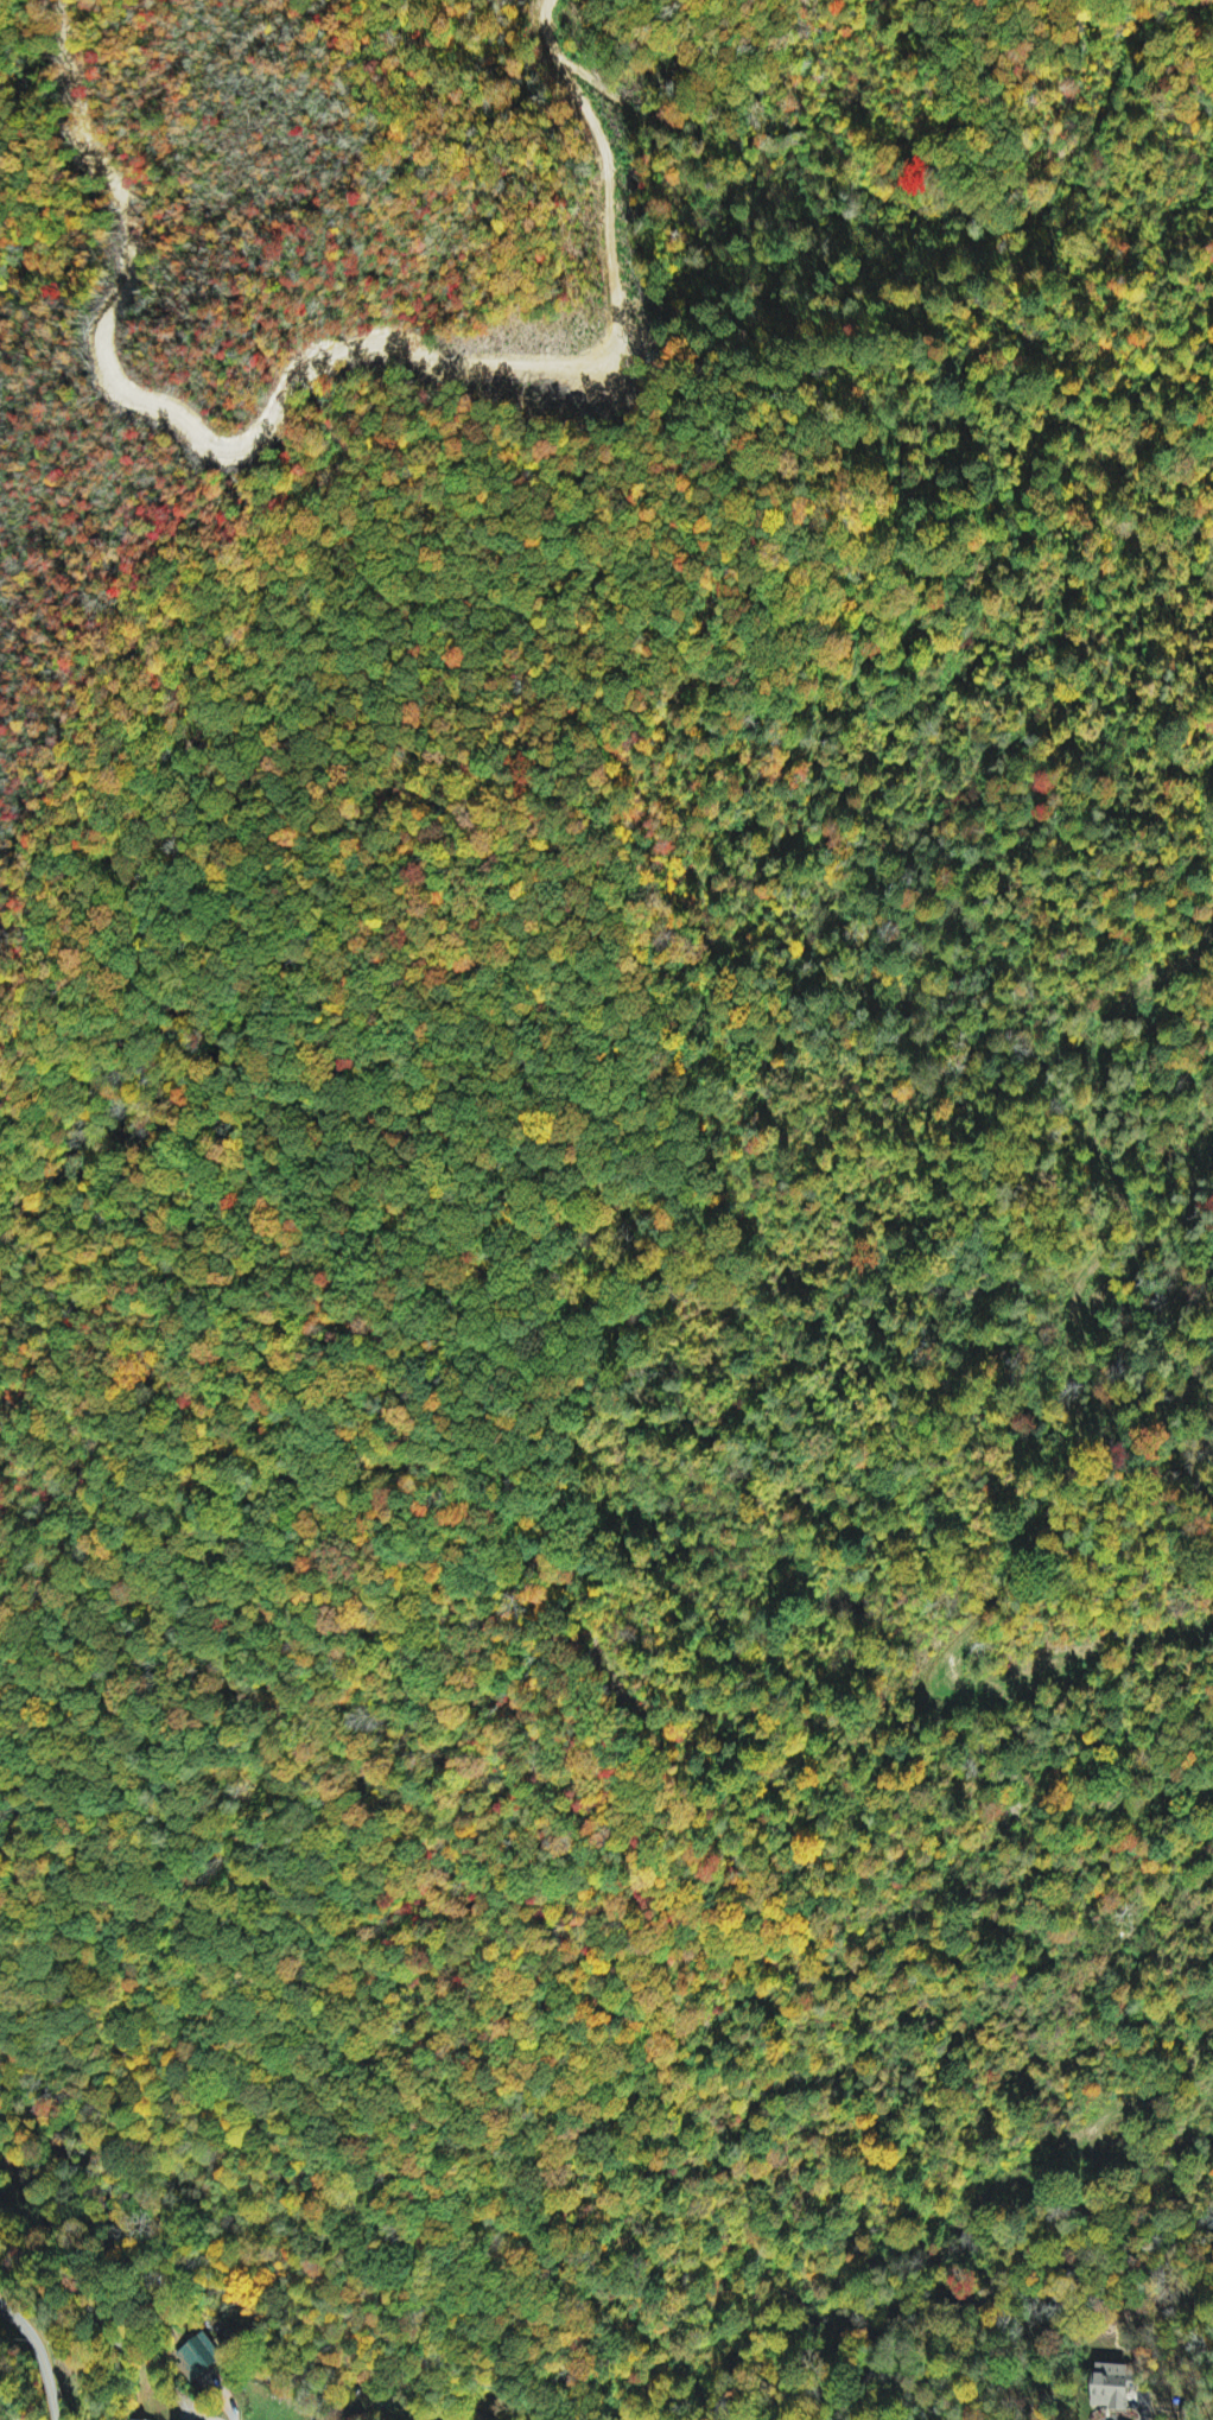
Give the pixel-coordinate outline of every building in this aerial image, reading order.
[(173,2356),(192,2382),(223,2360),(204,2333),(173,2356)] [(1092,2404),(1131,2406),(1133,2367),(1094,2364),(1092,2404)]
